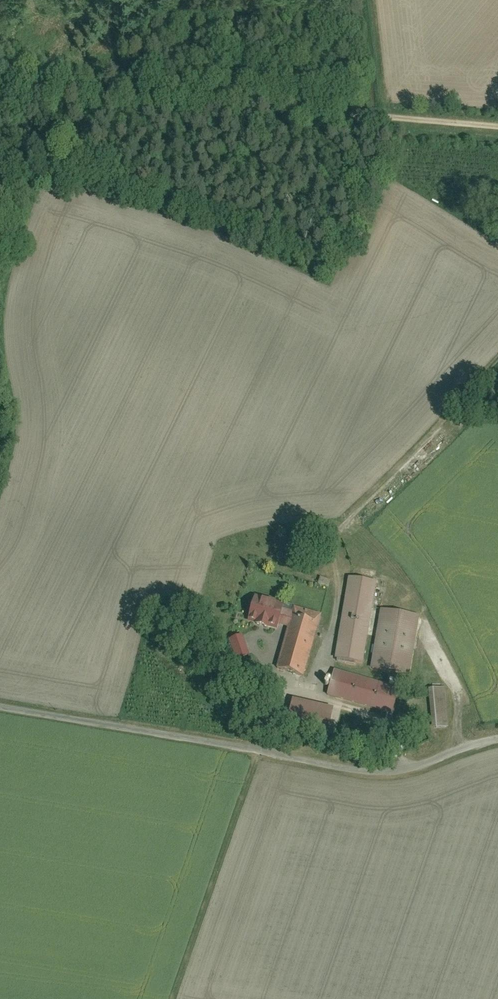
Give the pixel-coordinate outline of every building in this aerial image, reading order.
[(378,582),(351,577),(338,655),(365,660),(378,582)] [(286,603),(257,595),(250,622),(279,630),(280,625),(284,609),(286,603)] [(322,614),(295,607),(294,611),(290,627),(279,668),(305,675),(322,614)] [(280,625),(290,627),(294,611),(284,609),(280,625)] [(419,615),(382,609),(373,668),(410,674),(419,615)] [(251,654),(244,634),(231,639),(238,659),(251,654)] [(399,687),(337,670),(331,691),(392,709),(399,687)] [(445,686),(428,688),(433,726),(450,724),(445,686)] [(335,708),(295,699),(287,730),(328,739),(335,708)]
